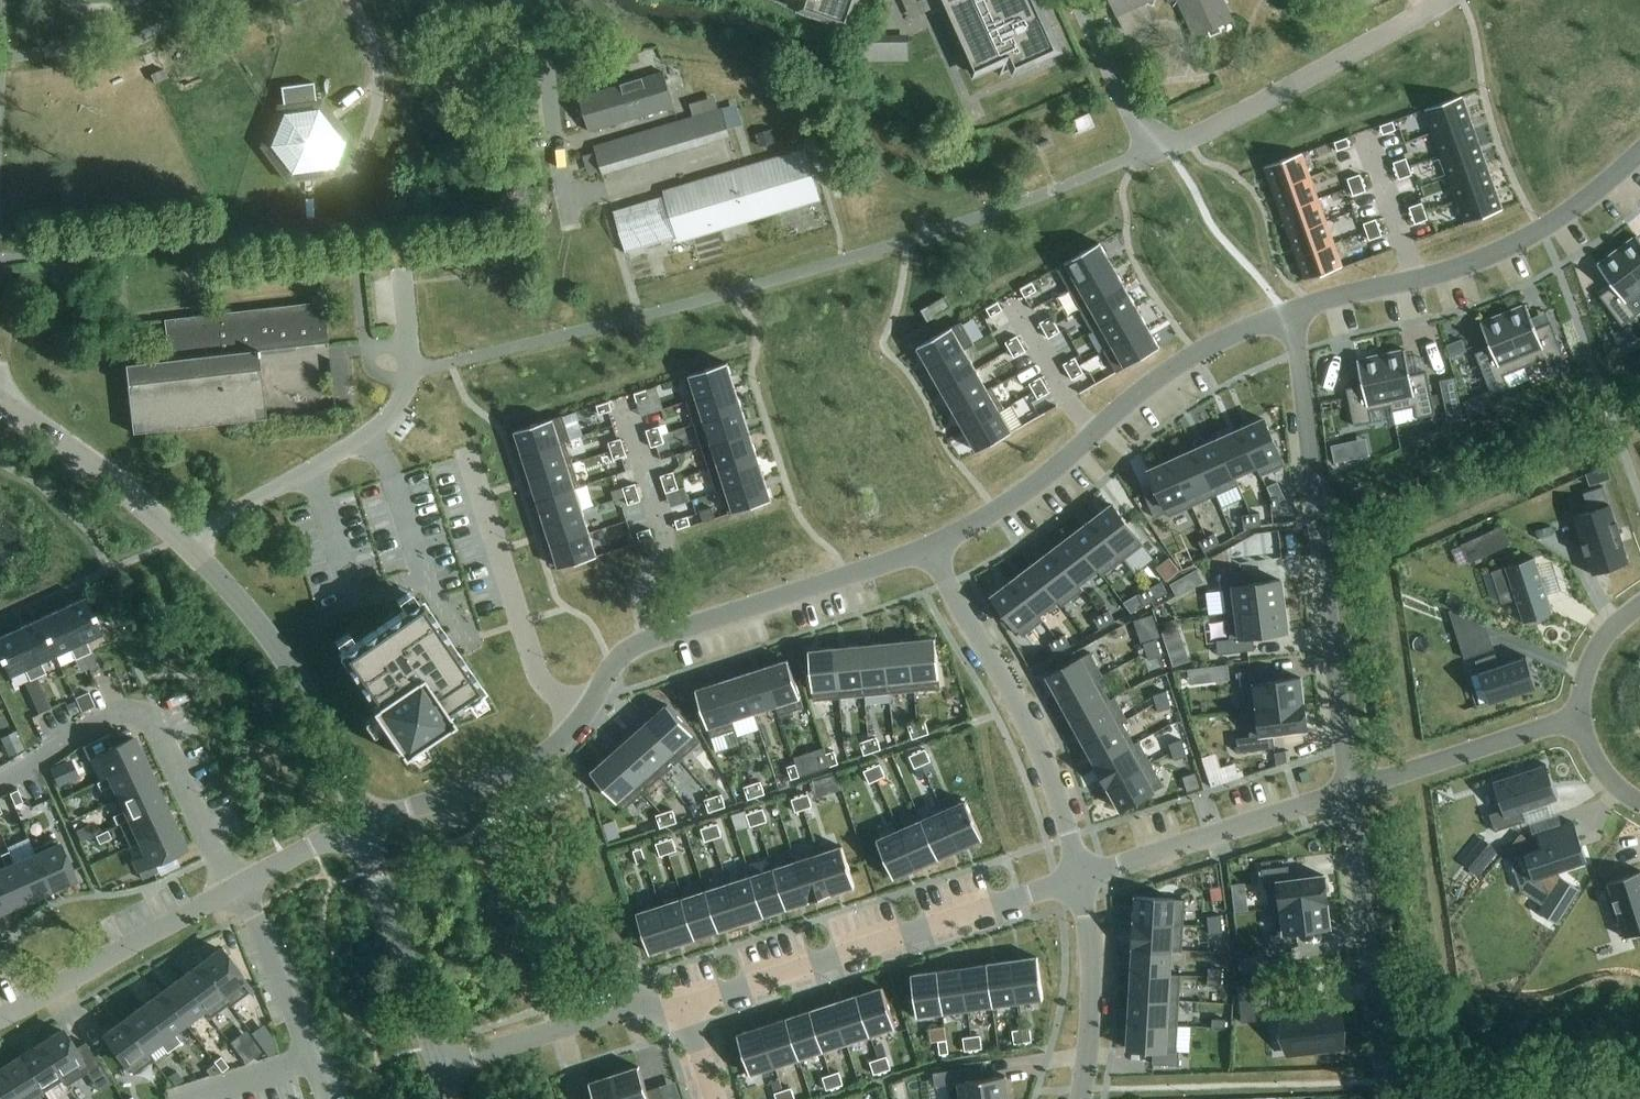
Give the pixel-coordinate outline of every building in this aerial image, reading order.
[(801,10),(849,26),(857,0),(789,0),(788,4),(802,8),(801,10)] [(1015,72),(1060,51),(1037,0),(941,0),(975,76),(996,66),(1001,76),(1014,70),(1015,72)] [(1116,17),(1145,4),(1153,7),(1156,0),(1108,0),(1116,17)] [(1195,39),(1208,33),(1211,38),(1222,33),(1219,28),(1232,22),(1223,0),(1178,0),(1195,39)] [(893,36),(862,36),(862,62),(894,62),(893,36)] [(621,86),(579,99),(590,133),(675,108),(664,73),(643,79),(643,78),(621,85),(621,86)] [(261,147),(287,182),(331,176),(347,136),(320,100),(316,101),(313,83),(280,88),(282,105),(278,106),(261,147)] [(1142,91),(1142,97),(1152,98),(1153,87),(1147,87),(1142,91)] [(1470,120),(1462,97),(1425,110),(1433,134),(1470,120)] [(723,109),(658,128),(666,152),(730,133),(723,109)] [(1090,114),(1074,121),(1080,134),(1096,127),(1090,114)] [(1478,143),(1470,120),(1433,134),(1441,156),(1478,143)] [(1396,131),(1393,123),(1380,127),(1383,136),(1396,131)] [(776,142),(773,130),(756,135),(760,147),(776,142)] [(594,147),(602,172),(645,159),(638,134),(594,147)] [(1350,147),(1347,139),(1334,143),(1338,152),(1350,147)] [(1486,165),(1478,143),(1441,156),(1449,178),(1486,165)] [(666,196),(613,212),(626,254),(678,238),(679,241),(718,229),(716,223),(753,212),(755,218),(782,211),(780,204),(818,193),(805,152),(665,193),(666,196)] [(1310,177),(1302,154),(1265,167),(1273,191),(1310,177)] [(1409,168),(1406,159),(1394,164),(1396,172),(1409,168)] [(1494,188),(1486,165),(1449,178),(1457,201),(1494,188)] [(1412,176),(1409,168),(1396,172),(1399,181),(1412,176)] [(1363,184),(1360,175),(1348,180),(1351,188),(1363,184)] [(1318,200),(1310,177),(1273,191),(1281,213),(1318,200)] [(1366,192),(1363,184),(1351,188),(1353,197),(1366,192)] [(1503,211),(1494,188),(1457,201),(1466,224),(1503,211)] [(1326,222),(1318,200),(1281,213),(1289,235),(1326,222)] [(1425,212),(1422,204),(1409,208),(1412,217),(1425,212)] [(1428,221),(1425,212),(1412,217),(1415,225),(1428,221)] [(1379,229),(1376,220),(1364,225),(1367,233),(1379,229)] [(1334,245),(1326,222),(1289,235),(1297,258),(1334,245)] [(1382,237),(1379,229),(1367,233),(1370,241),(1382,237)] [(1637,237),(1617,251),(1639,282),(1639,241),(1637,237)] [(1100,244),(1057,269),(1069,291),(1112,266),(1100,244)] [(1342,268),(1334,245),(1297,258),(1306,281),(1342,268)] [(1639,293),(1639,282),(1617,251),(1597,266),(1613,287),(1599,297),(1622,328),(1637,316),(1627,302),(1639,293)] [(1112,266),(1069,291),(1081,311),(1124,286),(1112,266)] [(1025,298),(1037,291),(1033,284),(1021,290),(1025,298)] [(1124,286),(1081,311),(1092,332),(1136,307),(1124,286)] [(928,321),(951,308),(945,298),(923,312),(928,321)] [(164,320),(169,360),(125,365),(133,434),(266,419),(260,368),(258,352),(275,350),(275,354),(277,354),(277,349),(294,347),(294,352),(296,352),(295,347),(312,345),(313,350),(315,349),(314,345),(326,344),(327,348),(328,348),(323,302),(230,313),(164,320)] [(1002,311),(998,303),(986,310),(991,318),(1002,311)] [(1566,359),(1551,323),(1536,330),(1526,305),(1503,315),(1525,368),(1546,360),(1548,366),(1566,359)] [(1136,307),(1092,332),(1093,332),(1102,327),(1113,346),(1104,351),(1104,352),(1147,327),(1136,307)] [(1525,368),(1503,315),(1481,324),(1490,348),(1475,354),(1492,395),(1509,388),(1504,377),(1525,368)] [(1056,325),(1051,317),(1040,324),(1044,332),(1056,325)] [(961,323),(918,348),(930,370),(974,345),(961,323)] [(1049,339),(1060,332),(1056,325),(1044,332),(1049,339)] [(1147,327),(1104,352),(1116,374),(1160,349),(1147,327)] [(1627,331),(1616,336),(1621,347),(1632,342),(1627,331)] [(1021,344),(1017,337),(1005,344),(1010,351),(1021,344)] [(1461,342),(1448,347),(1452,357),(1466,352),(1461,342)] [(1014,359),(1026,352),(1021,344),(1010,351),(1014,359)] [(974,345),(930,370),(942,390),(976,371),(965,351),(974,346),(974,345)] [(1436,415),(1427,373),(1410,376),(1405,351),(1381,356),(1393,412),(1415,408),(1417,419),(1436,415)] [(1393,412),(1381,356),(1357,361),(1362,386),(1346,390),(1354,427),(1373,423),(1370,412),(1391,407),(1392,412),(1393,412)] [(1079,366),(1075,358),(1063,365),(1068,373),(1079,366)] [(1552,378),(1571,370),(1567,361),(1548,369),(1552,378)] [(728,364),(685,378),(693,400),(688,402),(688,403),(735,388),(728,364)] [(1072,380),(1084,373),(1079,366),(1068,373),(1072,380)] [(976,371),(942,390),(954,411),(993,389),(992,388),(988,390),(976,371)] [(1045,386),(1040,378),(1029,385),(1033,392),(1045,386)] [(1455,379),(1441,382),(1444,396),(1458,393),(1455,379)] [(1049,393),(1045,386),(1033,392),(1038,400),(1049,393)] [(735,388),(688,403),(695,425),(743,410),(735,388)] [(993,389),(954,411),(966,432),(1005,409),(993,389)] [(650,399),(647,390),(635,395),(637,403),(650,399)] [(1472,400),(1464,404),(1469,416),(1477,413),(1472,400)] [(612,411),(609,402),(597,406),(599,415),(612,411)] [(1005,409),(966,432),(978,453),(1012,433),(1000,413),(1005,410),(1005,409)] [(743,410),(695,425),(702,448),(750,433),(743,410)] [(563,417),(516,432),(523,456),(571,440),(563,417)] [(1285,466),(1265,421),(1241,431),(1261,477),(1285,466)] [(662,436),(659,427),(646,432),(649,440),(662,436)] [(1261,477),(1241,431),(1218,441),(1239,487),(1235,477),(1256,467),(1260,477),(1261,477)] [(750,433),(702,448),(710,471),(757,455),(750,433)] [(665,444),(662,436),(649,440),(652,448),(665,444)] [(624,448),(621,439),(609,444),(611,452),(624,448)] [(571,440),(523,456),(531,478),(573,465),(566,443),(571,441),(571,440)] [(1239,487),(1218,441),(1195,452),(1216,497),(1239,487)] [(1350,444),(1334,451),(1342,467),(1358,460),(1350,444)] [(627,456),(624,448),(611,452),(614,461),(627,456)] [(1216,497),(1195,452),(1172,462),(1193,508),(1216,497)] [(757,455),(710,471),(717,493),(765,478),(757,455)] [(1193,508),(1172,462),(1149,473),(1169,518),(1193,508)] [(573,465),(531,478),(538,501),(580,487),(573,465)] [(1591,473),(1586,475),(1590,487),(1611,480),(1607,468),(1591,473)] [(677,481),(674,472),(661,477),(664,485),(677,481)] [(765,478),(717,493),(717,494),(722,493),(730,515),(772,502),(765,478)] [(679,489),(677,481),(664,485),(667,493),(679,489)] [(639,493),(636,485),(623,489),(626,497),(639,493)] [(1597,510),(1570,519),(1590,573),(1626,560),(1607,506),(1600,486),(1580,493),(1583,503),(1593,500),(1597,510)] [(580,487),(538,501),(545,523),(583,511),(576,490),(581,488),(580,487)] [(641,502),(639,493),(626,497),(628,506),(641,502)] [(1281,511),(1279,498),(1270,499),(1272,512),(1281,511)] [(1144,546),(1114,506),(1093,522),(1123,561),(1144,546)] [(712,509),(700,512),(704,524),(716,520),(712,509)] [(583,511),(545,523),(552,546),(590,534),(583,511)] [(1262,527),(1260,514),(1251,515),(1253,528),(1262,527)] [(1253,528),(1251,515),(1242,516),(1244,529),(1253,528)] [(691,526),(688,518),(675,522),(678,530),(691,526)] [(1123,561),(1093,522),(1073,537),(1103,577),(1123,561)] [(653,538),(650,530),(638,534),(640,542),(653,538)] [(1470,563),(1500,549),(1492,532),(1462,546),(1470,563)] [(590,534),(552,546),(560,570),(597,558),(590,534)] [(1221,546),(1214,534),(1206,539),(1213,550),(1221,546)] [(1103,577),(1073,537),(1053,552),(1083,592),(1084,591),(1081,587),(1099,573),(1102,577),(1103,577)] [(1213,550),(1206,539),(1199,543),(1205,554),(1213,550)] [(1083,592),(1053,552),(1033,568),(1063,607),(1083,592)] [(1553,614),(1535,558),(1498,570),(1508,601),(1503,603),(1503,602),(1501,602),(1502,605),(1516,600),(1523,624),(1526,623),(1524,617),(1549,609),(1551,615),(1553,614)] [(1063,607),(1033,568),(1013,583),(1043,623),(1044,622),(1041,618),(1059,604),(1063,608),(1063,607)] [(1241,572),(1219,575),(1221,589),(1223,589),(1227,614),(1284,607),(1281,581),(1247,585),(1245,572),(1241,572)] [(1190,591),(1184,579),(1171,586),(1177,598),(1190,591)] [(1043,623),(1013,583),(992,599),(1023,638),(1043,623)] [(1168,594),(1161,583),(1146,591),(1152,603),(1168,594)] [(1152,603),(1146,591),(1138,595),(1144,607),(1152,603)] [(85,598),(61,609),(83,657),(91,653),(86,641),(101,634),(85,598)] [(420,605),(345,656),(377,703),(370,708),(402,756),(452,721),(445,710),(476,688),(420,605)] [(1230,640),(1217,641),(1218,656),(1255,651),(1253,638),(1287,633),(1284,607),(1227,614),(1230,640)] [(83,657),(61,609),(38,619),(55,655),(70,648),(75,660),(83,657)] [(1116,623),(1109,611),(1102,616),(1108,627),(1116,623)] [(1465,633),(1460,616),(1450,612),(1449,612),(1457,635),(1465,633)] [(1108,627),(1102,616),(1094,620),(1100,631),(1108,627)] [(55,655),(38,619),(15,630),(37,678),(45,674),(40,662),(55,655)] [(0,637),(0,659),(2,662),(8,677),(24,669),(29,681),(37,678),(15,630),(0,637)] [(1071,647),(1065,636),(1057,640),(1063,652),(1071,647)] [(941,689),(936,640),(910,642),(915,692),(941,689)] [(1063,652),(1057,640),(1049,644),(1056,656),(1063,652)] [(1159,649),(1156,640),(1143,644),(1146,653),(1159,649)] [(915,692),(910,642),(885,645),(890,695),(915,692)] [(890,695),(885,645),(860,647),(865,697),(890,695)] [(865,697),(860,647),(835,650),(840,699),(865,697)] [(1190,660),(1186,648),(1169,654),(1174,666),(1190,660)] [(1161,657),(1159,649),(1146,653),(1149,661),(1161,657)] [(840,699),(835,650),(809,652),(814,702),(840,699)] [(91,653),(83,657),(90,673),(98,669),(91,653)] [(1103,676),(1091,654),(1047,678),(1060,700),(1103,676)] [(1536,687),(1526,657),(1499,666),(1496,655),(1476,662),(1489,703),(1477,707),(1477,709),(1541,688),(1541,686),(1536,687)] [(804,709),(789,661),(765,669),(780,716),(804,709)] [(1229,679),(1227,665),(1214,667),(1216,681),(1229,679)] [(780,716),(765,669),(742,676),(755,714),(776,707),(780,717),(780,716)] [(1254,671),(1239,673),(1241,687),(1244,686),(1247,712),(1304,705),(1301,679),(1267,683),(1265,669),(1254,671)] [(755,714),(742,676),(720,684),(735,731),(736,731),(733,721),(755,714)] [(1072,722),(1115,698),(1110,700),(1099,680),(1104,677),(1103,676),(1060,700),(1072,722)] [(735,731),(720,684),(696,691),(712,739),(735,731)] [(1169,701),(1166,692),(1153,696),(1156,705),(1169,701)] [(94,706),(88,693),(75,699),(81,712),(94,706)] [(1084,744),(1128,720),(1115,698),(1072,722),(1084,744)] [(1159,713),(1171,709),(1169,701),(1156,705),(1159,713)] [(79,713),(74,702),(65,706),(71,716),(79,713)] [(1250,737),(1237,739),(1239,753),(1275,749),(1273,735),(1307,731),(1304,705),(1247,712),(1250,737)] [(701,743),(668,706),(648,723),(682,761),(701,743)] [(1096,766),(1140,742),(1139,742),(1135,744),(1123,724),(1128,721),(1128,720),(1084,744),(1096,766)] [(929,735),(925,722),(917,725),(921,738),(929,735)] [(682,761),(648,723),(630,740),(663,777),(682,761)] [(921,738),(917,725),(908,728),(913,740),(921,738)] [(16,731),(0,739),(9,757),(24,749),(16,731)] [(83,747),(89,760),(98,756),(109,777),(144,761),(134,738),(113,748),(108,736),(83,747)] [(881,751),(877,738),(869,741),(873,754),(881,751)] [(663,777),(630,740),(611,757),(644,794),(663,777)] [(873,754),(869,741),(860,744),(865,756),(873,754)] [(1184,749),(1182,741),(1169,745),(1172,753),(1184,749)] [(1108,788),(1152,764),(1140,742),(1096,766),(1108,788)] [(1187,757),(1184,749),(1172,753),(1174,762),(1187,757)] [(926,750),(918,754),(923,766),(931,763),(926,750)] [(839,765),(834,752),(826,755),(830,768),(839,765)] [(923,766),(918,754),(909,757),(915,770),(923,766)] [(830,768),(826,755),(818,758),(822,771),(830,768)] [(644,794),(611,757),(591,774),(624,811),(644,794)] [(113,786),(119,799),(154,782),(144,761),(109,777),(97,783),(101,791),(113,786)] [(74,779),(66,762),(50,769),(58,786),(74,779)] [(1121,811),(1164,787),(1152,764),(1108,788),(1121,811)] [(800,778),(796,765),(787,768),(792,781),(800,778)] [(872,769),(878,781),(886,777),(880,765),(872,769)] [(1507,808),(1491,814),(1495,831),(1525,821),(1522,810),(1554,800),(1544,766),(1497,780),(1507,808)] [(878,781),(872,769),(864,772),(869,785),(878,781)] [(119,824),(119,825),(164,804),(154,782),(119,799),(125,811),(113,817),(117,825),(119,824)] [(765,795),(761,783),(753,785),(757,798),(765,795)] [(757,798),(753,785),(744,788),(749,801),(757,798)] [(23,802),(18,790),(9,794),(15,806),(23,802)] [(726,808),(722,795),(713,798),(718,811),(726,808)] [(800,798),(804,811),(813,808),(809,795),(800,798)] [(718,811),(713,798),(705,801),(709,814),(718,811)] [(804,811),(800,798),(792,801),(796,813),(804,811)] [(943,812),(960,850),(983,840),(966,802),(943,812)] [(119,825),(130,846),(175,825),(164,804),(119,825)] [(755,813),(759,825),(768,823),(763,810),(755,813)] [(677,824),(673,811),(665,814),(669,827),(677,824)] [(922,822),(939,860),(960,850),(943,812),(922,822)] [(759,825),(755,813),(747,815),(751,828),(759,825)] [(669,827),(665,814),(656,816),(661,829),(669,827)] [(900,831),(917,870),(939,860),(922,822),(900,831)] [(1542,849),(1525,854),(1534,883),(1544,880),(1548,895),(1537,912),(1558,925),(1581,890),(1560,877),(1559,877),(1558,872),(1588,863),(1575,823),(1538,835),(1542,849)] [(95,837),(89,825),(76,831),(81,843),(95,837)] [(175,825),(130,846),(130,847),(140,843),(146,856),(134,861),(138,870),(154,862),(185,848),(175,825)] [(710,827),(714,840),(722,837),(718,825),(710,827)] [(714,840),(710,827),(701,830),(705,843),(714,840)] [(1502,851),(1525,843),(1519,829),(1497,838),(1502,851)] [(111,839),(108,831),(95,836),(99,844),(111,839)] [(877,841),(894,880),(917,870),(900,831),(877,841)] [(665,842),(669,855),(677,852),(673,839),(665,842)] [(56,840),(34,850),(52,890),(74,880),(56,840)] [(669,855),(665,842),(656,845),(660,858),(669,855)] [(1487,844),(1468,867),(1478,876),(1498,852),(1487,844)] [(832,895),(856,888),(843,848),(819,855),(832,895)] [(633,852),(638,865),(646,862),(642,849),(633,852)] [(35,855),(14,864),(30,900),(52,890),(34,850),(33,850),(35,855)] [(0,870),(0,891),(8,910),(30,901),(9,852),(0,856),(6,868),(0,870)] [(796,863),(809,903),(832,895),(819,855),(796,863)] [(158,872),(154,862),(138,870),(143,879),(158,872)] [(796,863),(774,870),(787,910),(809,903),(796,863)] [(1328,902),(1324,876),(1290,881),(1289,867),(1262,870),(1264,885),(1267,885),(1270,909),(1328,902)] [(751,877),(764,917),(787,910),(774,870),(751,877)] [(729,885),(742,925),(764,917),(751,877),(729,885)] [(719,932),(742,925),(729,885),(706,892),(719,932)] [(1617,896),(1633,947),(1639,945),(1639,887),(1617,896)] [(1223,900),(1221,888),(1211,889),(1213,902),(1223,900)] [(696,939),(719,932),(706,892),(683,899),(696,939)] [(1184,927),(1186,901),(1136,898),(1135,924),(1184,927)] [(674,947),(696,939),(683,899),(661,907),(674,947)] [(1248,912),(1246,902),(1234,903),(1235,913),(1248,912)] [(1331,928),(1328,902),(1270,909),(1270,910),(1276,910),(1279,934),(1271,935),(1273,950),(1299,947),(1297,933),(1331,928)] [(650,955),(674,947),(661,907),(637,915),(650,955)] [(1222,925),(1221,916),(1207,918),(1209,926),(1222,925)] [(1183,952),(1184,927),(1135,924),(1133,949),(1183,952)] [(1223,934),(1222,925),(1209,926),(1210,935),(1223,934)] [(220,949),(200,964),(231,1006),(251,991),(220,949)] [(1171,975),(1172,952),(1183,953),(1183,952),(1133,949),(1132,974),(1181,976),(1182,976),(1171,975)] [(1012,962),(1018,1004),(1044,1000),(1038,958),(1012,962)] [(1249,972),(1248,959),(1238,960),(1240,974),(1249,972)] [(987,965),(993,1007),(1018,1004),(1012,962),(987,965)] [(200,964),(181,978),(211,1018),(229,1005),(230,1007),(231,1006),(200,964)] [(962,969),(968,1011),(993,1007),(987,965),(962,969)] [(937,972),(943,1014),(968,1011),(962,969),(937,972)] [(1221,979),(1222,970),(1209,969),(1208,978),(1221,979)] [(911,976),(917,1018),(943,1014),(937,972),(911,976)] [(1180,1002),(1181,976),(1132,974),(1130,999),(1180,1002)] [(1266,999),(1263,977),(1237,980),(1240,1003),(1266,999)] [(181,978),(162,992),(185,1024),(204,1010),(210,1019),(211,1018),(181,978)] [(1221,988),(1221,979),(1208,978),(1208,987),(1221,988)] [(858,997),(871,1036),(896,1028),(883,988),(858,997)] [(162,992),(143,1006),(174,1048),(181,1043),(173,1033),(185,1024),(162,992)] [(1337,994),(1285,1003),(1289,1042),(1341,1035),(1337,994)] [(834,1004),(847,1044),(871,1036),(858,997),(834,1004)] [(1130,999),(1129,1024),(1179,1027),(1180,1002),(1130,999)] [(810,1012),(823,1052),(847,1044),(834,1004),(810,1012)] [(143,1006),(124,1021),(153,1061),(154,1060),(148,1052),(159,1043),(167,1054),(174,1048),(143,1006)] [(786,1020),(799,1060),(823,1052),(810,1012),(786,1020)] [(763,1028),(776,1068),(799,1060),(786,1020),(763,1028)] [(1225,1029),(1226,1020),(1212,1020),(1212,1028),(1225,1029)] [(124,1021),(104,1035),(133,1075),(153,1061),(124,1021)] [(1129,1024),(1127,1049),(1153,1051),(1153,1064),(1179,1066),(1180,1051),(1177,1051),(1179,1027),(1129,1024)] [(268,1038),(260,1028),(252,1034),(260,1044),(268,1038)] [(776,1068),(763,1028),(738,1036),(751,1076),(776,1068)] [(1030,1029),(1022,1030),(1023,1044),(1032,1043),(1030,1029)] [(1023,1044),(1022,1030),(1013,1032),(1015,1045),(1023,1044)] [(61,1031),(41,1044),(67,1086),(100,1065),(85,1043),(74,1050),(61,1031)] [(972,1038),(974,1051),(983,1050),(981,1036),(972,1038)] [(974,1051),(972,1038),(963,1039),(965,1052),(974,1051)] [(938,1043),(940,1056),(949,1055),(947,1041),(938,1043)] [(41,1044),(20,1056),(44,1094),(45,1094),(42,1089),(60,1077),(66,1087),(67,1086),(41,1044)] [(19,1098),(37,1098),(44,1094),(20,1056),(0,1069),(19,1098)] [(221,1057),(214,1062),(215,1064),(222,1073),(228,1067),(221,1057)] [(879,1060),(883,1073),(891,1070),(887,1057),(879,1060)] [(883,1073),(879,1060),(870,1063),(874,1076),(883,1073)] [(222,1073),(215,1064),(207,1071),(211,1077),(222,1073)] [(660,1087),(647,1091),(639,1068),(615,1076),(622,1098),(664,1098),(660,1087)] [(0,1069),(0,1098),(19,1098),(0,1069)] [(1006,1077),(972,1082),(970,1069),(933,1074),(935,1088),(948,1086),(950,1098),(1009,1098),(1006,1077)] [(177,1072),(169,1078),(175,1086),(183,1080),(177,1072)] [(839,1073),(831,1076),(835,1089),(844,1086),(839,1073)] [(615,1076),(590,1084),(595,1098),(622,1098),(615,1076)] [(835,1089),(831,1076),(823,1078),(827,1091),(835,1089)] [(783,1092),(786,1098),(795,1098),(792,1089),(783,1092)]
